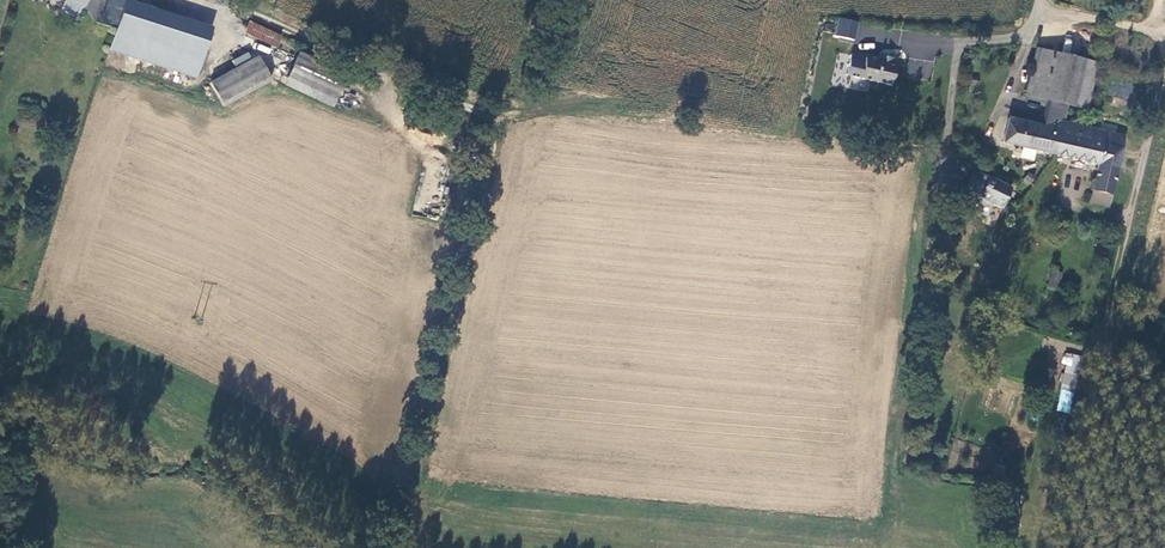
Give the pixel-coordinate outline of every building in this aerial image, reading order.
[(105,13),(120,18),(115,28),(108,50),(194,80),(211,29),(127,0),(109,0),(105,13)] [(101,23),(115,28),(120,18),(105,13),(101,23)] [(833,36),(852,41),(856,23),(837,19),(833,36)] [(273,46),(278,35),(250,22),(245,33),(273,46)] [(1034,49),(1021,97),(1047,103),(1071,108),(1074,109),(1085,61),(1034,49)] [(349,75),(299,54),(285,86),(335,107),(349,75)] [(849,54),(845,75),(890,86),(895,65),(883,62),(876,61),(849,54)] [(245,94),(270,79),(256,56),(210,84),(217,96),(224,107),(245,94)] [(883,59),(883,62),(895,65),(896,59),(884,57),(883,59)] [(959,71),(956,81),(969,86),(973,75),(959,71)] [(1002,144),(1096,164),(1088,202),(1108,207),(1123,138),(1068,124),(1071,108),(1047,103),(1042,127),(1007,119),(1002,144)] [(1008,191),(973,174),(963,194),(975,200),(970,209),(985,216),(991,204),(999,208),(1008,191)] [(1052,268),(1047,287),(1058,290),(1062,271),(1052,268)] [(1065,352),(1056,410),(1071,413),(1081,355),(1065,352)] [(1053,428),(1063,430),(1066,414),(1056,412),(1053,428)]
